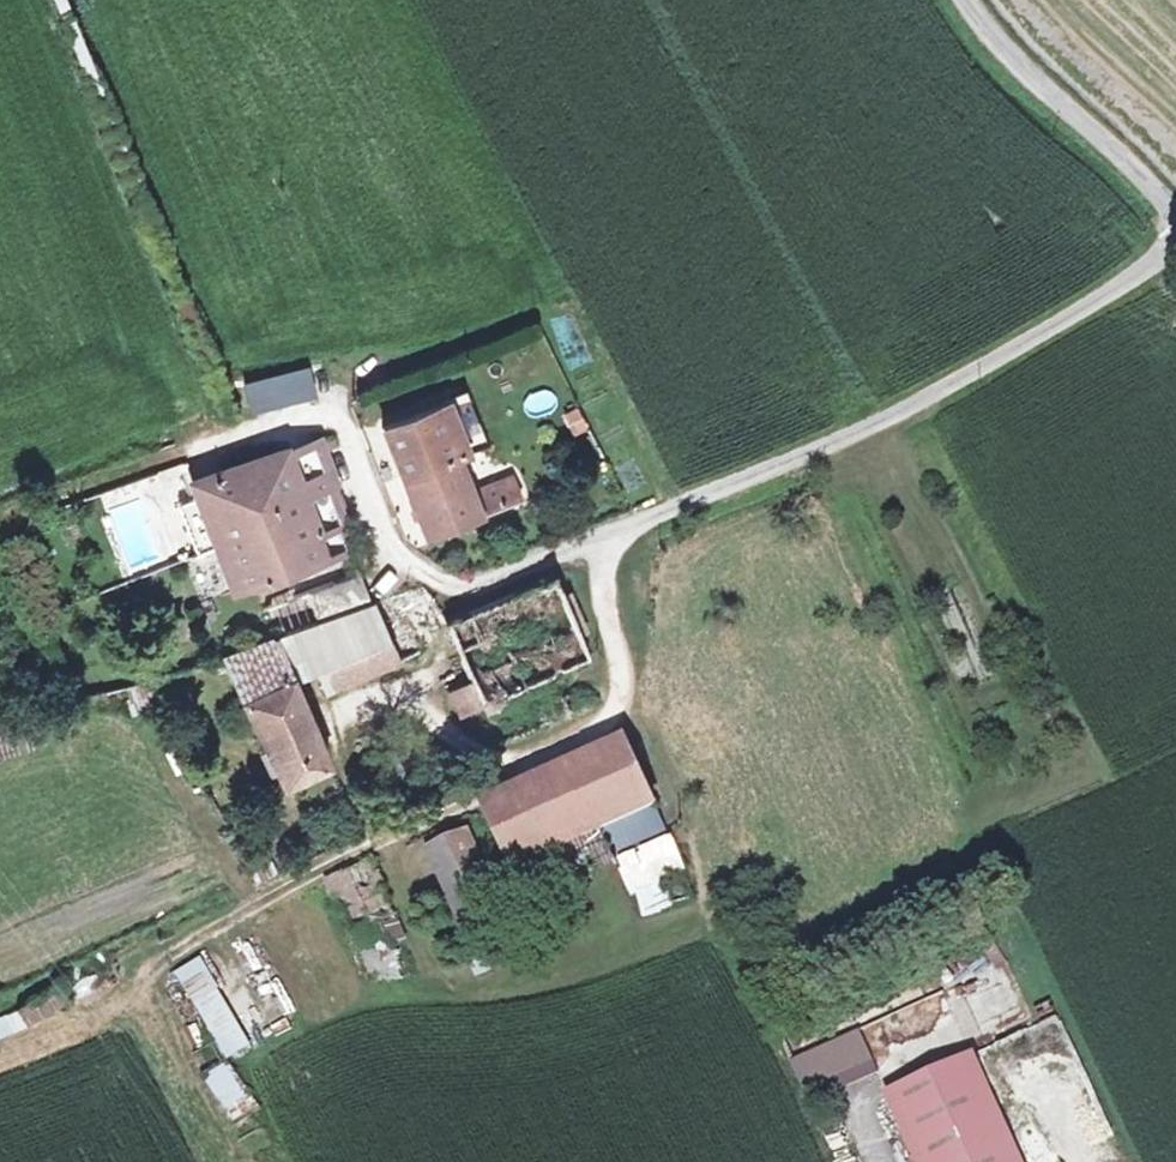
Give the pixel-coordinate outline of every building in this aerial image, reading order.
[(235,398),(240,411),(304,395),(296,363),(228,380),(235,398)] [(454,420),(471,413),(464,393),(446,400),(454,420)] [(384,424),(403,474),(453,454),(483,443),(471,413),(454,420),(446,400),(384,424)] [(188,476),(195,496),(214,544),(229,582),(345,542),(314,436),(188,476)] [(453,454),(403,474),(425,530),(518,493),(509,470),(465,487),(453,454)] [(194,552),(214,544),(195,496),(175,503),(194,552)] [(425,584),(368,603),(272,635),(221,652),(281,777),(329,756),(303,697),(453,632),(471,674),(446,684),(457,711),(482,701),(586,656),(551,573),(444,618),(441,613),(425,584)] [(264,608),(272,635),(368,603),(359,576),(264,608)] [(586,656),(482,701),(496,735),(601,690),(586,656)] [(28,744),(24,724),(0,728),(0,750),(28,744)] [(527,885),(605,852),(663,826),(629,747),(493,806),(527,885)] [(472,937),(515,919),(475,828),(464,833),(459,822),(438,831),(443,841),(433,846),(472,937)] [(663,826),(605,852),(620,888),(679,862),(663,826)] [(351,930),(395,913),(372,863),(329,879),(351,930)] [(210,952),(226,990),(259,976),(243,938),(210,952)] [(199,1001),(226,990),(210,952),(180,964),(177,966),(193,1004),(199,1001)] [(60,980),(67,999),(110,982),(103,964),(60,980)] [(262,1145),(269,1161),(281,1161),(270,1139),(220,1065),(168,970),(158,974),(210,1068),(262,1145)] [(270,1017),(285,1010),(271,980),(255,988),(270,1017)] [(55,985),(12,1001),(19,1021),(63,1005),(55,985)] [(858,1028),(786,1058),(805,1103),(877,1072),(858,1028)] [(968,1056),(881,1093),(910,1161),(1013,1161),(968,1056)]
